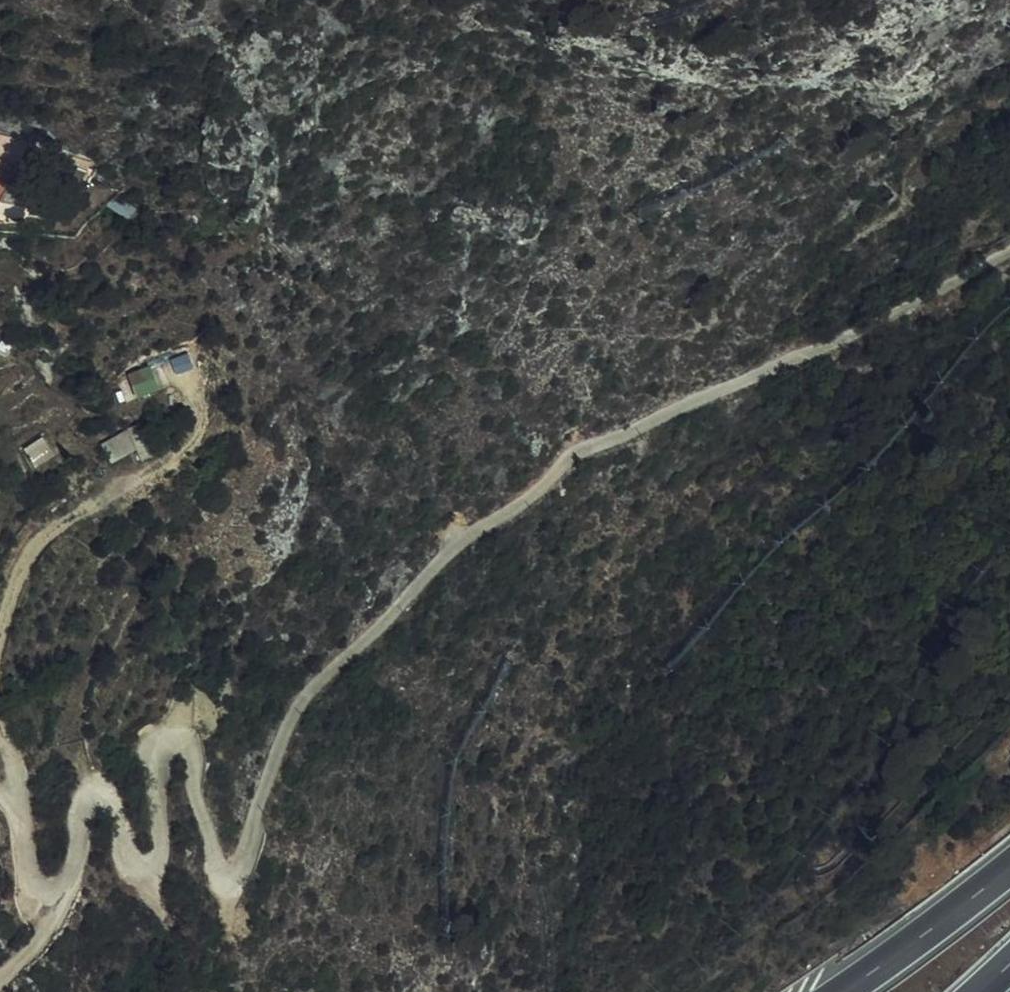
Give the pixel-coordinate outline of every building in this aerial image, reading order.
[(3,200),(33,157),(9,141),(0,137),(0,195),(3,200)] [(896,252),(882,259),(886,267),(888,267),(900,260),(896,252)] [(93,380),(100,400),(139,386),(132,366),(93,380)] [(131,436),(113,437),(115,455),(131,454),(131,436)]
